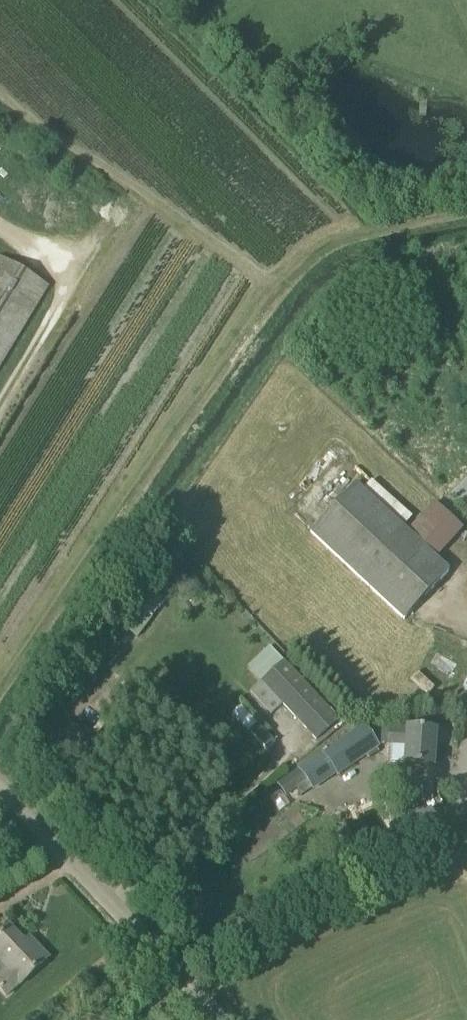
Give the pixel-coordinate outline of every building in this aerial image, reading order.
[(48,288),(0,259),(0,369),(48,288)] [(407,533),(354,484),(310,533),(404,620),(449,572),(435,559),(462,530),(434,504),(407,533)] [(137,639),(151,619),(140,611),(125,630),(137,639)] [(269,648),(248,668),(256,676),(277,656),(269,648)] [(261,682),(251,692),(272,715),(282,705),(314,740),(337,719),(277,656),(256,676),(261,682)] [(323,754),(300,771),(307,780),(313,788),(336,771),(338,774),(364,754),(375,746),(376,745),(367,733),(362,725),(323,754)] [(375,727),(367,733),(376,745),(378,748),(383,744),(387,744),(388,731),(388,728),(375,727)] [(435,733),(407,730),(407,732),(388,731),(387,744),(387,749),(404,750),(403,766),(432,768),(435,733)] [(277,785),(285,796),(307,780),(300,771),(298,769),(277,785)] [(436,838),(440,818),(426,815),(422,836),(436,838)] [(0,936),(0,967),(6,973),(0,978),(0,989),(6,995),(18,984),(19,986),(48,959),(35,946),(30,951),(9,928),(0,936)]
